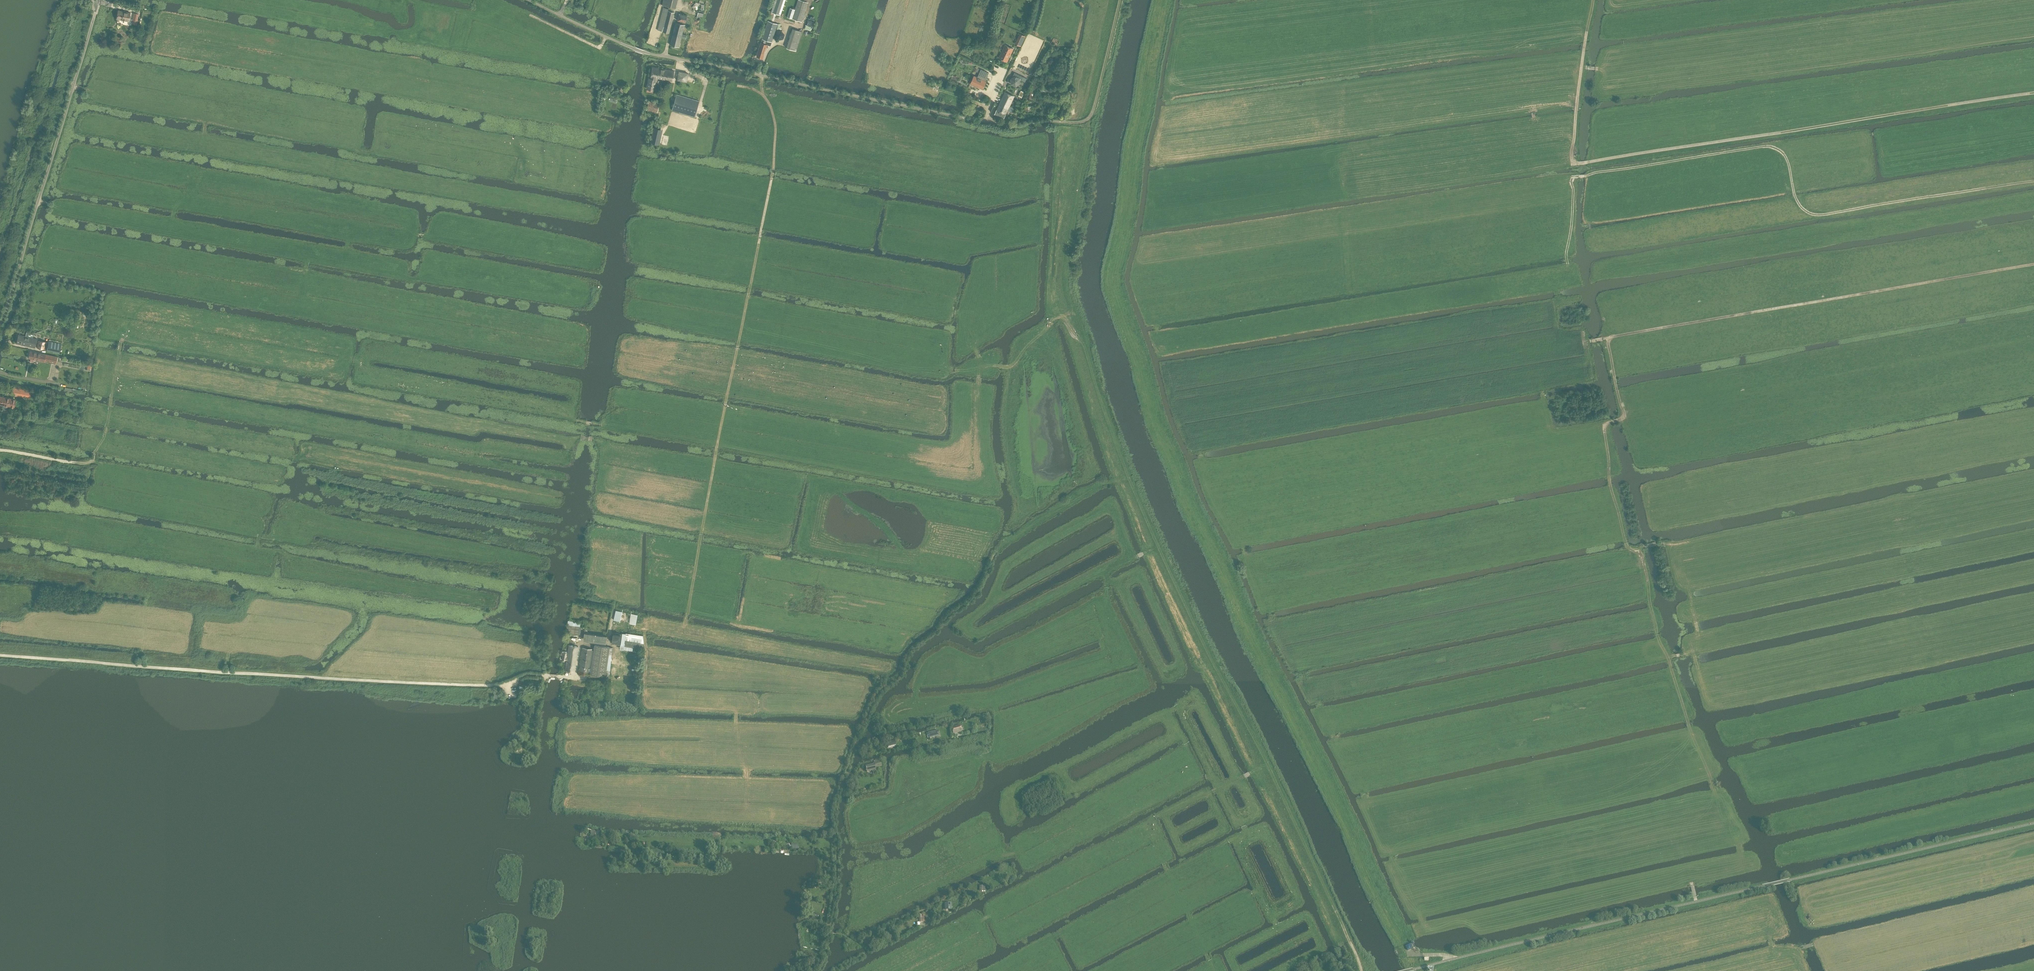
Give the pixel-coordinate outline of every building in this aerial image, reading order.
[(662,5),(675,8),(677,0),(663,0),(662,5)] [(785,0),(775,0),(771,12),(780,15),(785,0)] [(808,2),(801,0),(798,0),(793,14),(788,13),(787,17),(801,21),(808,2)] [(669,33),(674,12),(668,10),(669,9),(663,7),(657,29),(669,33)] [(118,11),(116,18),(129,21),(129,20),(132,21),(132,23),(136,24),(138,14),(134,13),(133,19),(129,18),(130,12),(126,11),(125,13),(118,11)] [(685,22),(686,15),(678,13),(677,21),(685,22)] [(770,45),(777,23),(768,20),(756,56),(762,58),(767,44),(770,45)] [(686,38),(687,35),(682,34),(684,24),(675,22),(670,44),(679,46),(681,37),(686,38)] [(792,28),(786,47),(796,50),(802,31),(792,28)] [(776,31),(775,36),(778,39),(783,39),(784,34),(781,30),(776,31)] [(1005,44),(999,58),(1007,61),(1009,58),(1010,55),(1013,48),(1005,44)] [(672,81),(673,72),(664,70),(664,69),(652,67),(651,77),(652,77),(652,79),(649,78),(647,89),(654,90),(656,79),(653,79),(654,77),(656,78),(657,77),(663,79),(662,80),(672,81)] [(974,75),(971,83),(982,88),(986,80),(985,80),(988,72),(983,70),(982,74),(983,74),(982,77),(979,76),(978,77),(974,75)] [(1011,78),(1011,84),(1016,86),(1021,83),(1021,79),(1023,76),(1014,72),(1012,75),(1013,76),(1011,78)] [(1012,112),(1014,108),(1009,106),(1014,96),(1005,92),(995,114),(1003,118),(1006,113),(1007,110),(1012,112)] [(694,116),(699,101),(676,94),(672,110),(694,116)] [(657,112),(659,103),(649,100),(646,110),(657,112)] [(653,127),(650,142),(659,144),(662,129),(653,127)] [(33,337),(33,334),(26,332),(25,336),(18,334),(16,343),(35,347),(37,338),(33,337)] [(44,349),(46,341),(38,340),(37,347),(44,349)] [(59,352),(61,343),(48,341),(46,350),(59,352)] [(56,363),(57,356),(45,354),(30,350),(28,357),(31,358),(30,361),(33,362),(34,359),(44,361),(56,363)] [(30,398),(31,390),(12,387),(11,394),(30,398)] [(16,399),(0,396),(0,404),(3,405),(2,409),(7,410),(8,406),(14,407),(16,399)] [(620,621),(622,612),(616,610),(613,620),(620,621)] [(567,624),(566,632),(580,635),(581,629),(578,629),(579,626),(581,627),(582,623),(573,621),(572,625),(567,624)] [(611,636),(611,638),(611,642),(614,643),(620,644),(624,644),(624,646),(633,647),(633,651),(639,651),(640,642),(643,643),(643,638),(625,635),(626,633),(622,633),(620,634),(617,632),(613,633),(611,636)] [(584,633),(584,638),(606,641),(607,635),(584,633)] [(582,648),(579,672),(605,676),(610,647),(595,644),(594,650),(582,648)] [(575,672),(578,646),(569,645),(567,658),(566,658),(567,651),(566,651),(566,652),(561,652),(560,655),(563,655),(562,659),(565,660),(565,659),(567,659),(565,670),(575,672)] [(930,739),(939,736),(938,730),(927,733),(928,738),(930,738),(930,739)] [(872,771),(876,770),(875,767),(881,766),(880,762),(873,764),(873,765),(866,767),(867,772),(872,771)]
